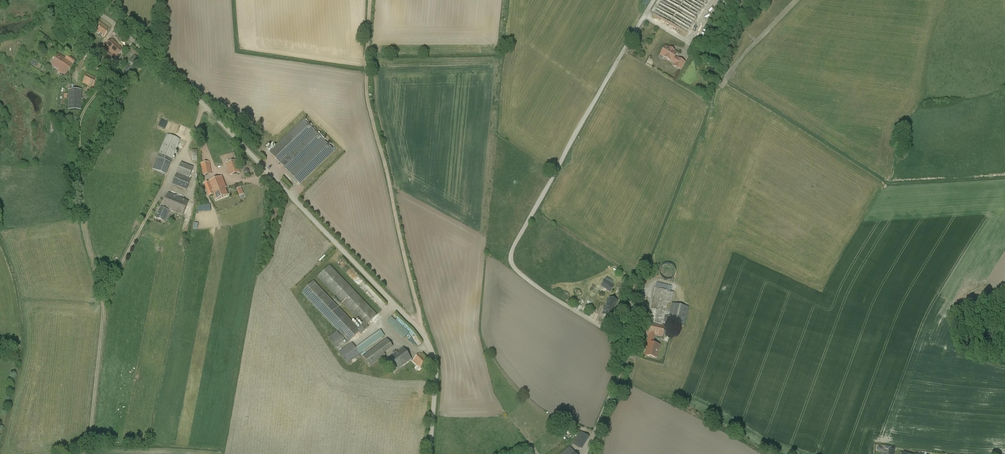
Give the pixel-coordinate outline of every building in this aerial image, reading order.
[(653,15),(687,35),(708,0),(661,0),(653,15)] [(95,33),(103,38),(109,29),(102,24),(95,33)] [(123,49),(112,39),(100,53),(108,59),(112,55),(115,58),(123,49)] [(72,49),(76,53),(80,50),(75,45),(72,49)] [(673,52),(670,50),(670,49),(669,50),(665,48),(660,56),(664,58),(663,58),(671,62),(675,64),(678,60),(675,58),(677,54),(673,52),(674,51),(673,52)] [(51,65),(58,70),(58,71),(65,76),(75,60),(67,55),(65,59),(58,54),(51,65)] [(130,62),(135,65),(136,64),(137,65),(140,60),(140,59),(135,55),(130,62)] [(685,63),(678,59),(675,64),(674,67),(681,71),(685,63)] [(87,73),(82,83),(95,89),(99,79),(87,73)] [(109,85),(104,89),(111,96),(116,91),(109,85)] [(68,110),(81,110),(81,90),(68,89),(68,110)] [(280,163),(300,184),(334,151),(304,119),(270,152),(280,163)] [(181,139),(167,134),(152,169),(166,175),(181,139)] [(237,160),(226,163),(230,176),(240,173),(237,160)] [(201,163),(203,176),(212,174),(209,162),(201,163)] [(181,163),(172,185),(186,190),(191,179),(189,178),(194,168),(181,163)] [(209,196),(213,194),(215,200),(228,195),(226,189),(227,189),(222,177),(204,184),(209,196)] [(242,187),(237,189),(240,196),(245,193),(242,187)] [(168,194),(162,208),(183,216),(189,201),(187,201),(182,199),(168,194)] [(156,219),(164,222),(169,212),(160,208),(156,219)] [(676,274),(677,271),(676,268),(674,265),(671,263),(668,263),(665,264),(662,265),(661,268),(660,271),(661,275),(663,277),(665,279),(669,280),(672,279),(674,277),(676,274)] [(363,325),(358,329),(313,281),(301,293),(348,342),(358,332),(361,335),(369,327),(367,325),(377,315),(330,265),(317,277),(363,325)] [(613,287),(605,281),(602,286),(610,292),(613,287)] [(671,287),(656,283),(655,289),(647,322),(662,326),(663,322),(668,323),(670,317),(667,316),(668,312),(665,311),(671,287)] [(632,285),(625,310),(631,312),(639,287),(632,285)] [(617,301),(609,298),(602,315),(610,318),(617,301)] [(688,308),(673,304),(670,317),(668,323),(683,326),(688,308)] [(631,312),(625,310),(623,318),(630,321),(633,312),(631,312)] [(409,333),(391,317),(386,322),(405,338),(409,333)] [(630,321),(623,318),(619,330),(627,332),(630,321)] [(647,322),(644,332),(644,333),(650,334),(655,335),(662,337),(665,327),(662,326),(647,322)] [(352,343),(339,352),(347,363),(385,336),(381,330),(356,348),(352,343)] [(333,345),(335,348),(345,340),(341,335),(340,335),(337,331),(328,338),(330,341),(330,340),(333,345)] [(655,335),(650,334),(648,343),(649,343),(646,356),(656,358),(658,351),(660,345),(653,344),(655,335)] [(363,356),(371,366),(386,356),(385,354),(393,347),(387,339),(363,356)] [(387,360),(395,371),(412,359),(403,348),(387,360)] [(420,353),(413,361),(422,370),(429,362),(420,353)] [(589,437),(581,432),(575,440),(584,445),(589,437)] [(584,445),(575,440),(573,444),(582,449),(584,445)]
